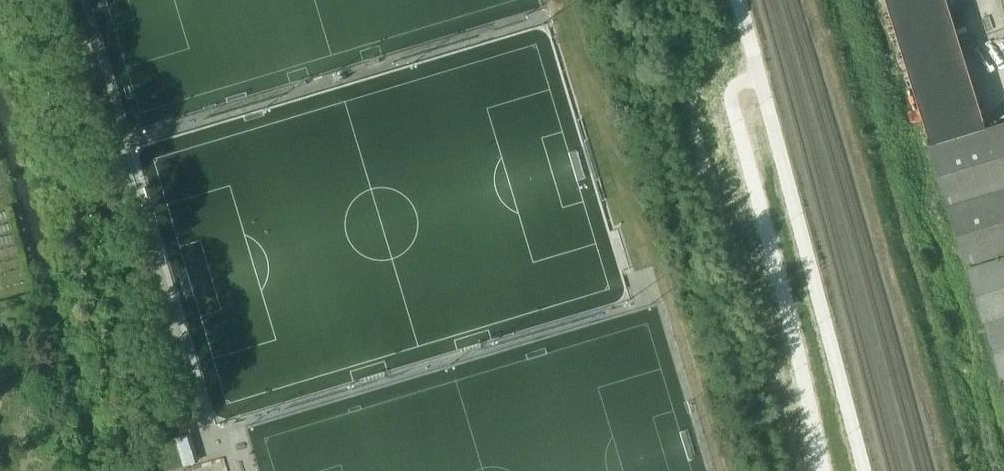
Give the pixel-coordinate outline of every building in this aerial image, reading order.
[(932,137),(989,119),(951,0),(888,0),(932,137)] [(925,145),(962,264),(1003,251),(1003,121),(925,145)] [(963,267),(976,309),(1003,300),(1003,255),(963,267)] [(976,309),(996,376),(1003,374),(1003,300),(976,309)] [(182,460),(198,456),(191,429),(175,433),(182,460)]
